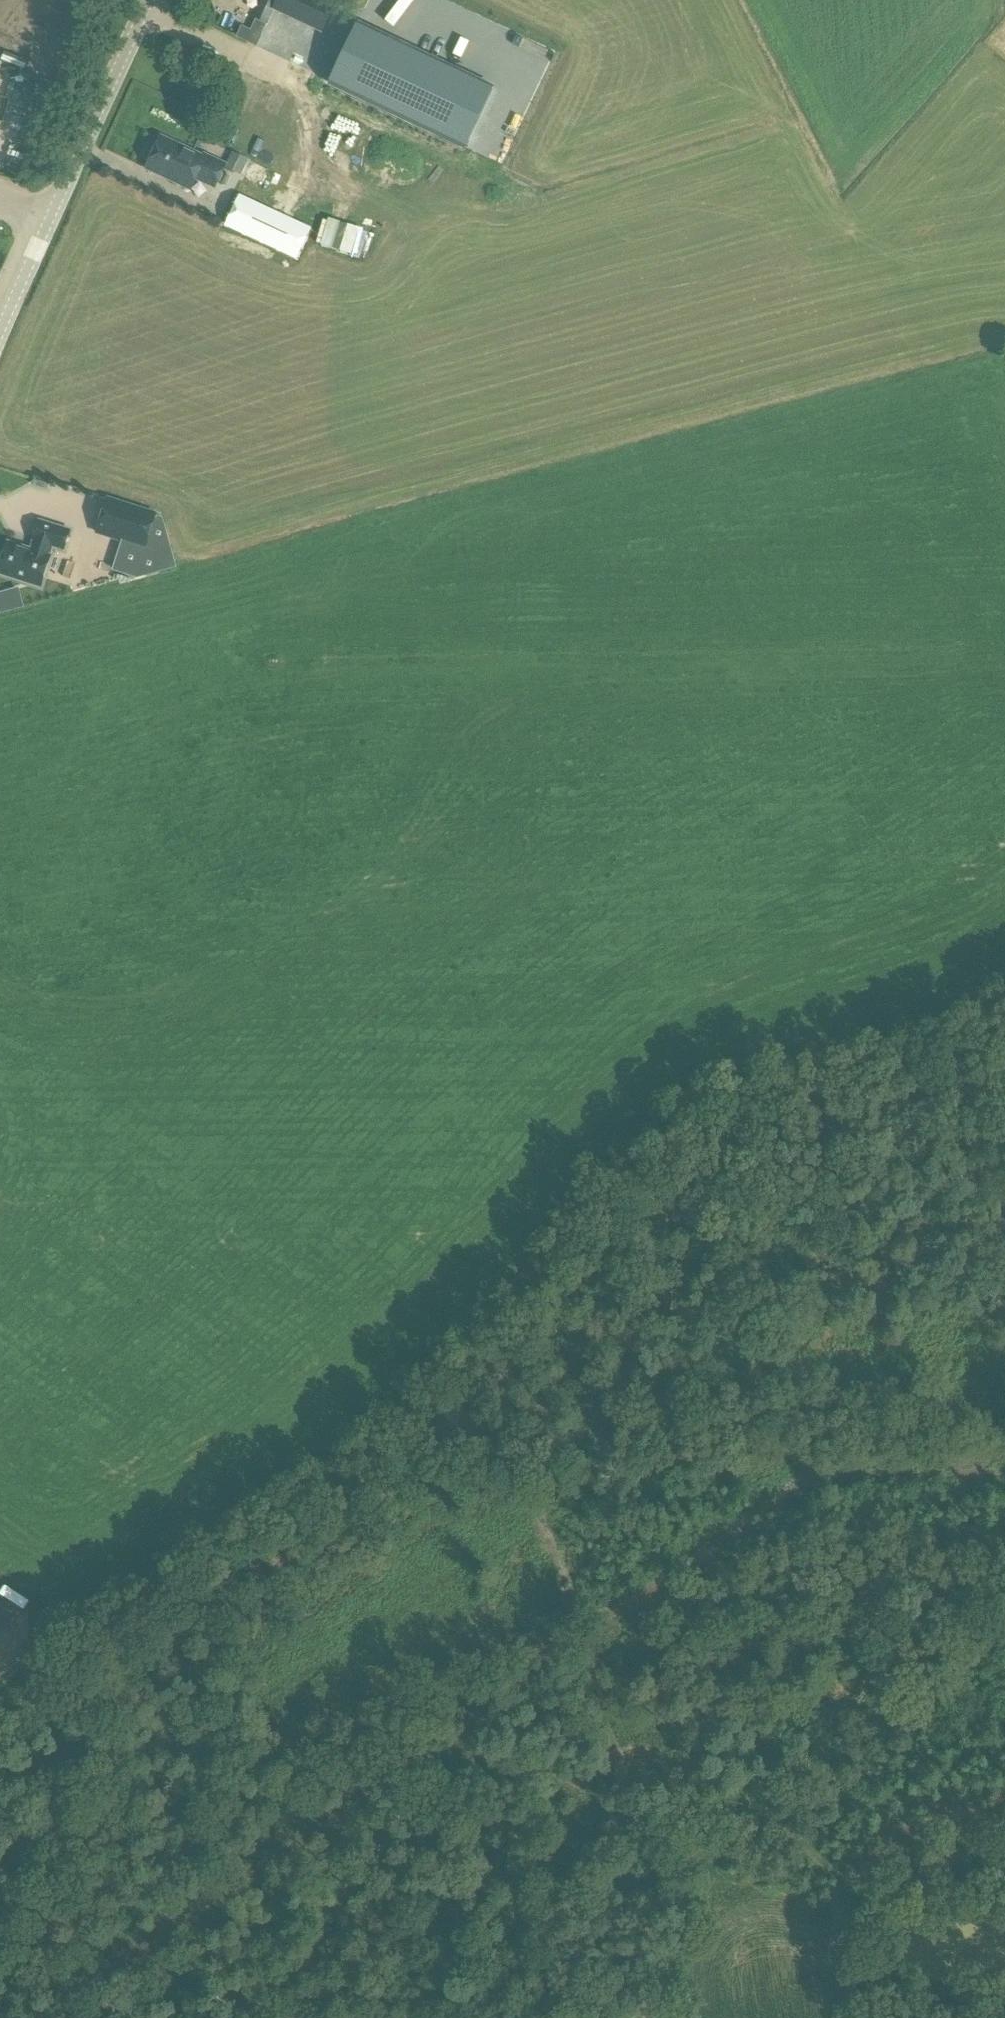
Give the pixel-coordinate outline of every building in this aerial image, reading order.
[(247,0),(223,0),(217,12),(238,21),(247,0)] [(329,0),(281,0),(280,2),(276,10),(322,32),(335,3),(329,0)] [(460,141),(487,82),(350,19),(323,77),(460,141)] [(259,48),(268,27),(258,23),(248,43),(259,48)] [(164,140),(149,171),(192,191),(197,180),(216,189),(227,166),(207,157),(206,159),(164,140)] [(250,229),(279,243),(314,172),(286,157),(250,229)] [(237,180),(232,190),(249,197),(253,187),(237,180)] [(156,514),(108,499),(98,534),(146,549),(156,514)] [(8,542),(0,569),(0,573),(41,586),(51,556),(50,556),(53,546),(64,550),(70,530),(40,521),(33,540),(36,541),(33,550),(8,542)]
